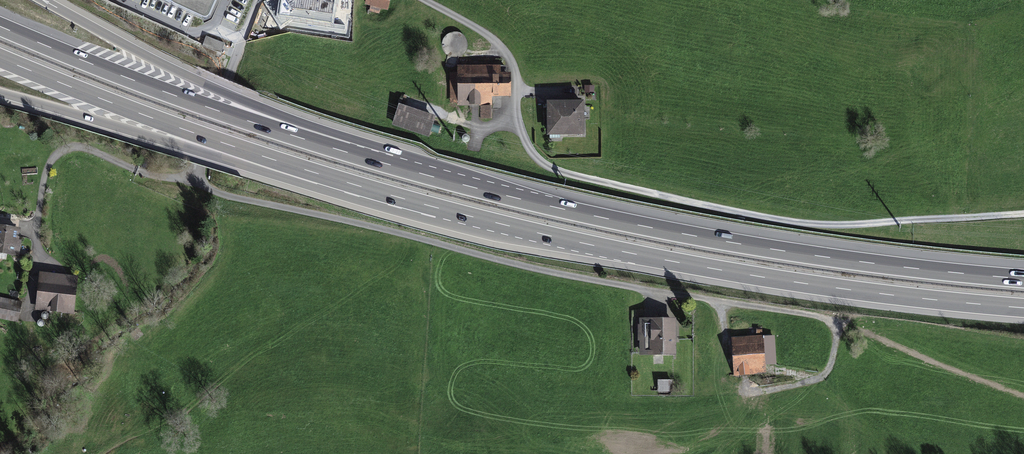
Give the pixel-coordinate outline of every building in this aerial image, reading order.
[(204,24),(208,24),(210,21),(219,0),(152,0),(204,24)] [(251,41),(277,70),(292,57),(355,62),(339,6),(346,0),(294,0),(251,41)] [(365,9),(387,14),(390,0),(367,0),(365,9)] [(207,34),(203,45),(220,52),(225,41),(207,34)] [(500,69),(458,69),(458,76),(448,77),(448,108),(481,107),(481,122),(493,122),(492,100),(509,100),(509,78),(500,78),(500,69)] [(585,105),(547,106),(548,140),(587,139),(585,105)] [(436,120),(399,106),(392,126),(428,139),(436,120)] [(0,226),(0,255),(17,256),(19,228),(0,226)] [(74,280),(39,277),(37,309),(71,312),(74,280)] [(0,302),(0,321),(6,322),(10,304),(0,302)] [(679,316),(642,315),(641,350),(679,351),(679,316)] [(774,332),(735,334),(737,367),(776,365),(774,332)]
